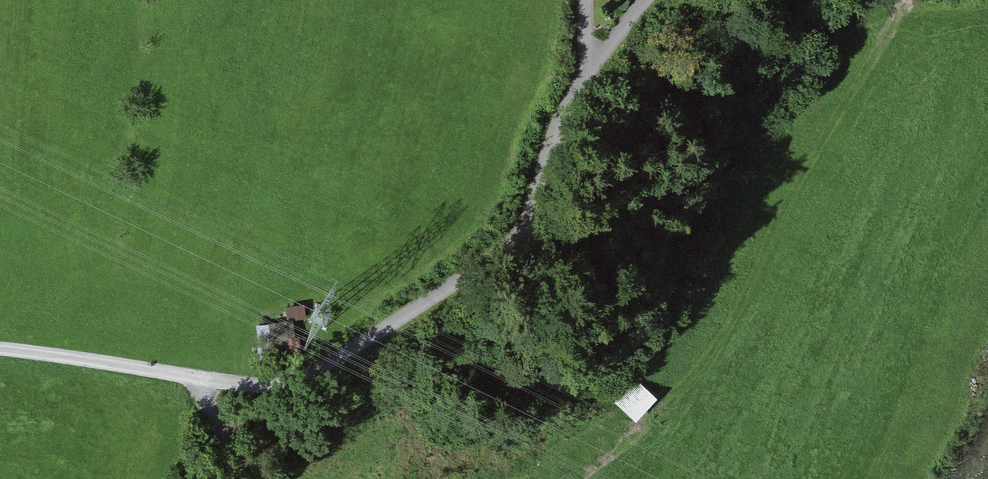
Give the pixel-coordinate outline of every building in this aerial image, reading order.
[(636,377),(615,400),(634,417),(655,394),(636,377)]
